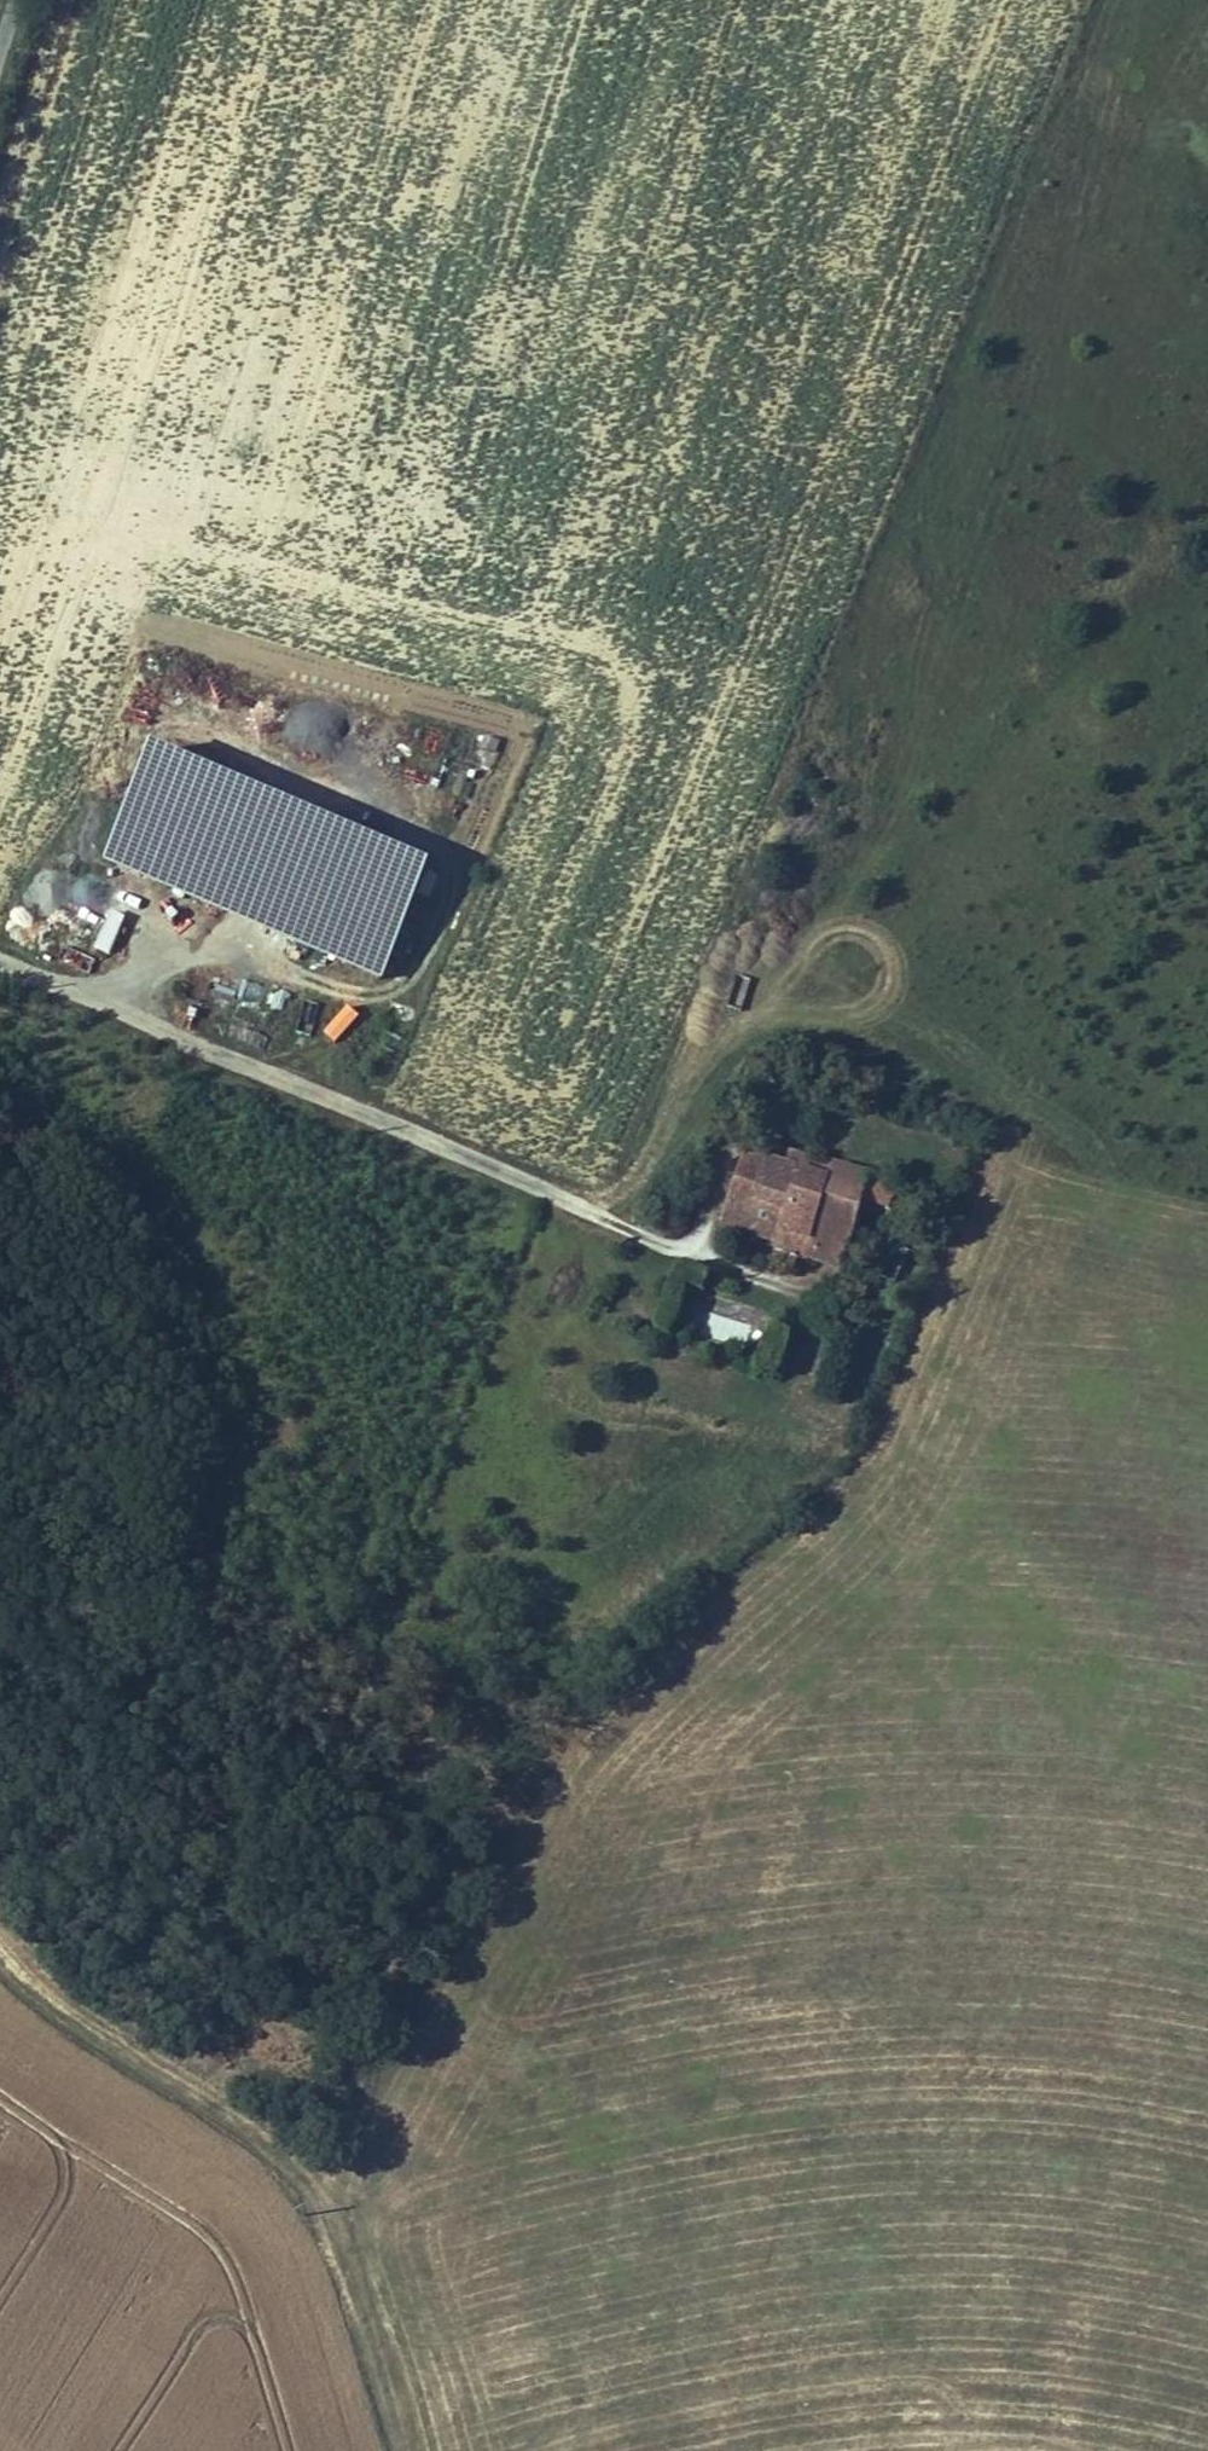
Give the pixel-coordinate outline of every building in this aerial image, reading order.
[(144,751),(99,868),(383,977),(412,902),(411,922),(427,879),(428,864),(409,857),(420,857),(144,751)] [(293,1001),(279,1008),(297,1041),(311,1034),(293,1001)] [(763,1223),(823,1242),(827,1232),(859,1241),(855,1252),(896,1265),(910,1218),(923,1175),(887,1164),(882,1179),(822,1161),(825,1153),(787,1141),(763,1223)] [(827,1232),(823,1242),(855,1252),(859,1241),(827,1232)] [(708,1311),(700,1333),(744,1348),(752,1325),(708,1311)]
